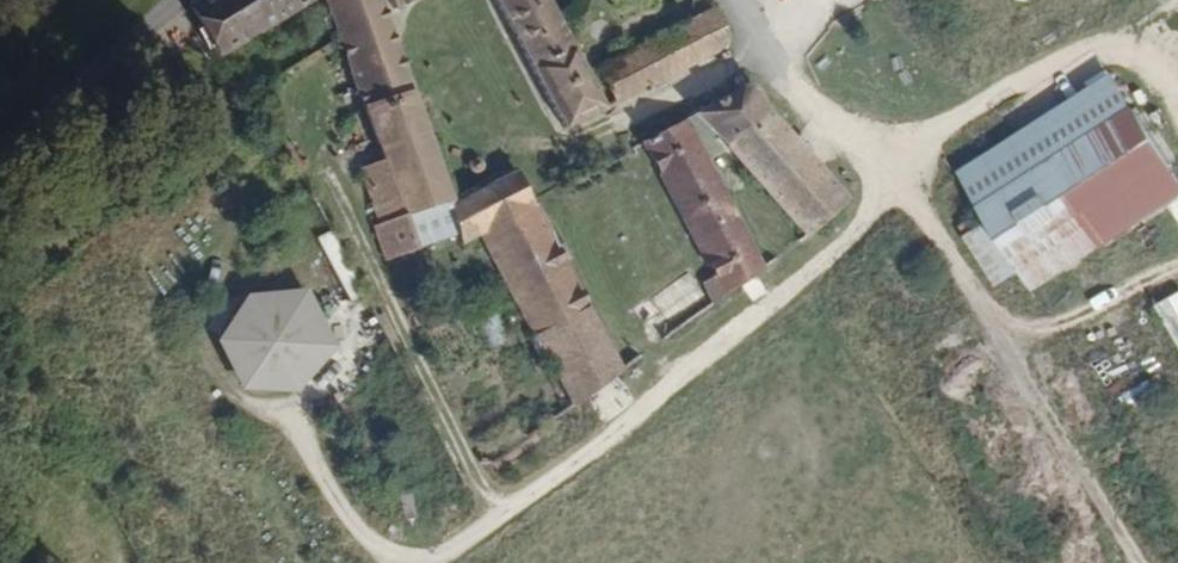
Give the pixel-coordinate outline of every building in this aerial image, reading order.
[(327,14),(353,0),(268,0),(221,23),(239,61),(295,31),(327,14)] [(543,226),(538,220),(521,191),(493,207),(480,184),(448,198),(371,34),(385,26),(390,36),(469,0),(353,0),(327,14),(351,68),(378,128),(347,144),(358,169),(365,165),(397,236),(390,240),(406,273),(432,260),(428,252),(462,235),(479,261),(493,254),(543,226)] [(578,147),(617,125),(551,0),(501,0),(578,147)] [(634,118),(735,57),(720,20),(609,76),(634,118)] [(964,175),(1040,294),(1177,203),(1177,167),(1116,74),(964,175)] [(810,246),(855,218),(766,101),(718,126),(810,246)] [(780,283),(701,135),(664,154),(745,307),(780,283)] [(604,422),(647,390),(543,226),(493,254),(604,422)] [(684,285),(657,302),(666,317),(693,300),(684,285)] [(310,289),(250,294),(222,338),(243,386),(296,389),(339,346),(310,289)] [(1157,304),(1177,343),(1177,292),(1157,304)] [(475,316),(489,348),(507,340),(493,308),(475,316)]
